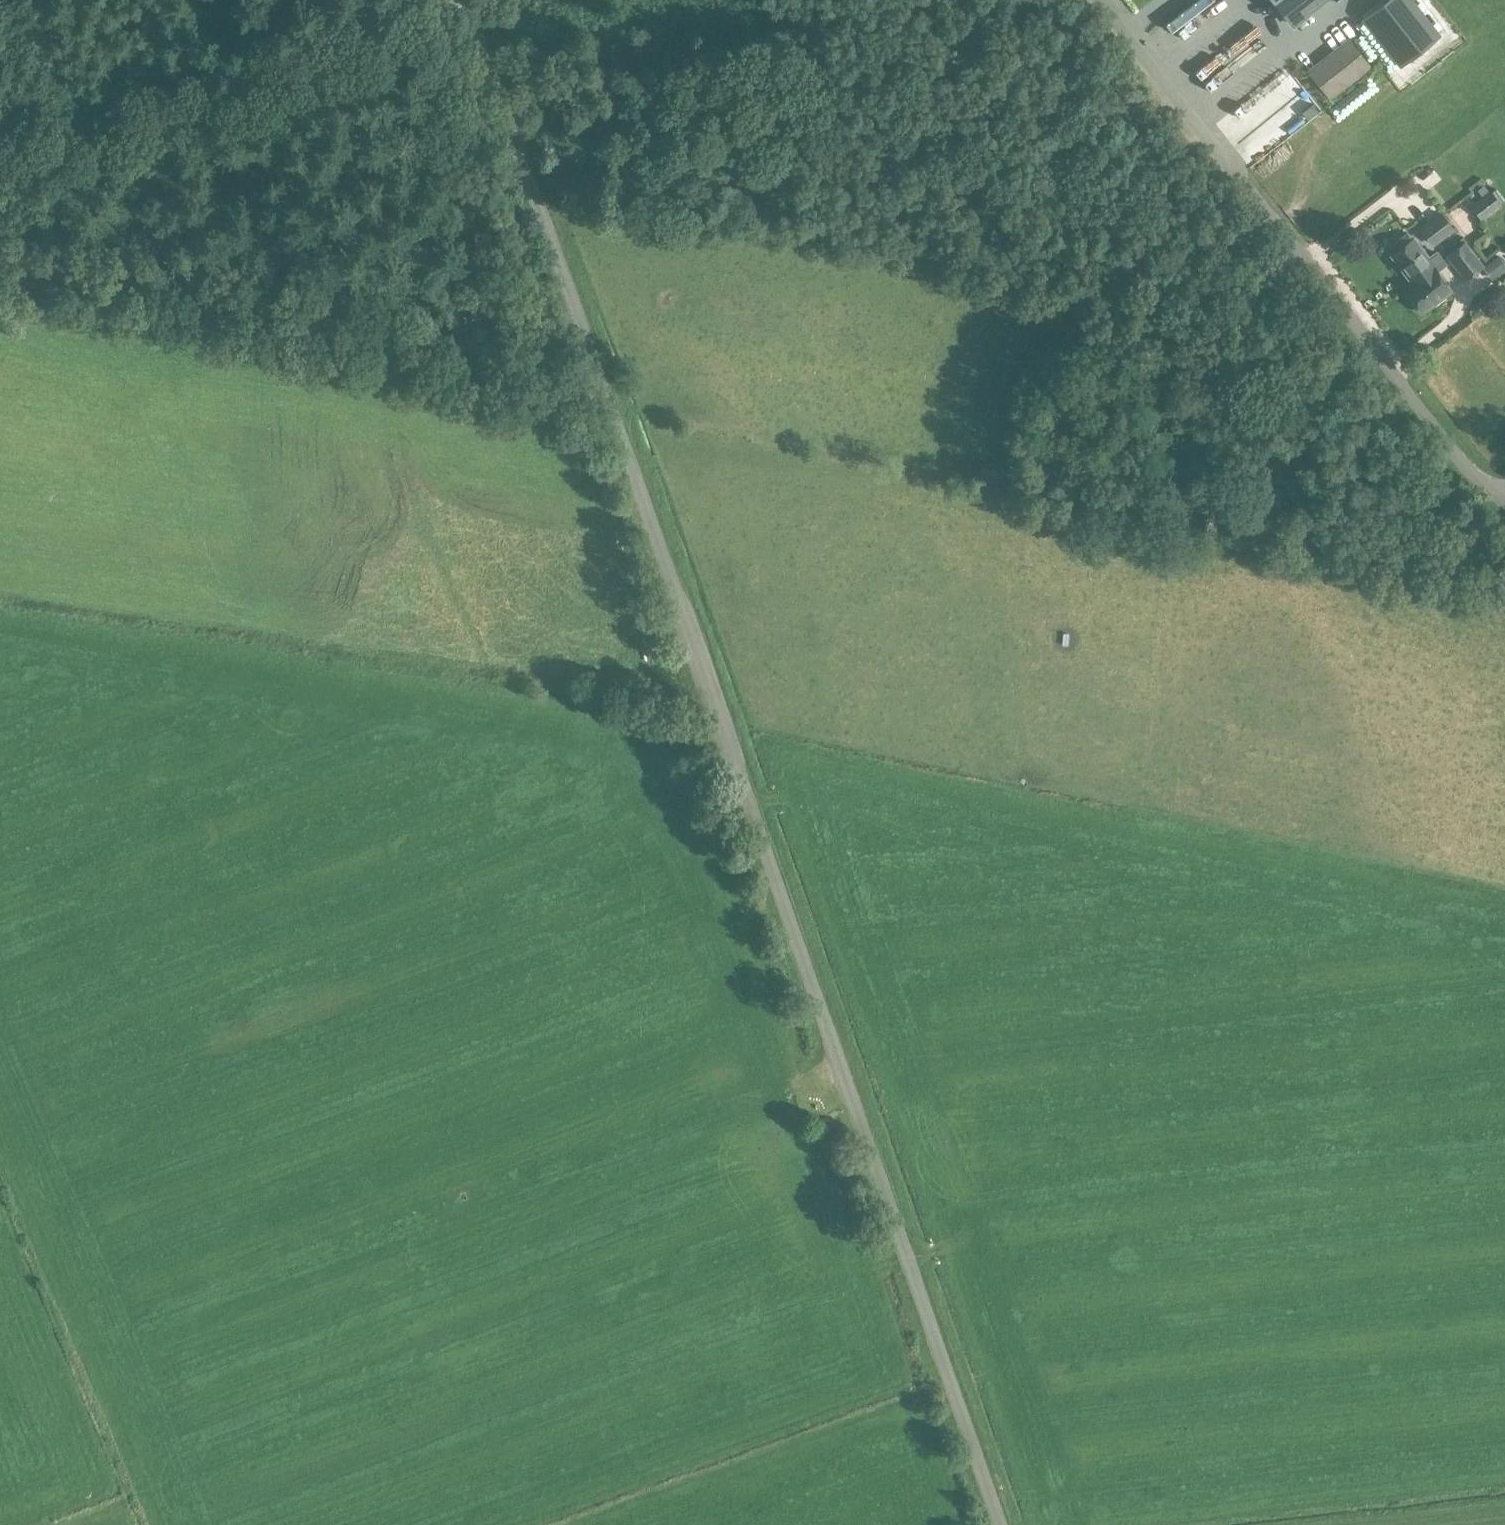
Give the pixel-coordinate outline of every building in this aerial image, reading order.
[(1292,23),(1321,0),(1275,0),(1292,23)] [(1364,17),(1401,63),(1439,33),(1413,0),(1386,0),(1364,17)] [(1348,41),(1309,72),(1329,97),(1368,66),(1348,41)] [(1502,206),(1491,192),(1490,190),(1471,205),(1482,221),(1502,206)] [(1412,213),(1420,223),(1441,206),(1433,196),(1412,213)] [(1433,246),(1455,230),(1442,212),(1420,228),(1433,246)] [(1474,243),(1487,236),(1481,225),(1468,232),(1474,243)] [(1388,245),(1394,254),(1391,256),(1413,284),(1434,268),(1436,272),(1447,264),(1436,250),(1427,257),(1408,231),(1388,245)] [(1487,240),(1476,252),(1489,264),(1500,252),(1487,240)] [(1486,265),(1465,241),(1447,256),(1468,281),(1486,265)] [(1434,268),(1413,284),(1405,290),(1422,312),(1451,290),(1436,272),(1434,268)] [(1475,311),(1490,332),(1504,320),(1504,289),(1475,311)]
